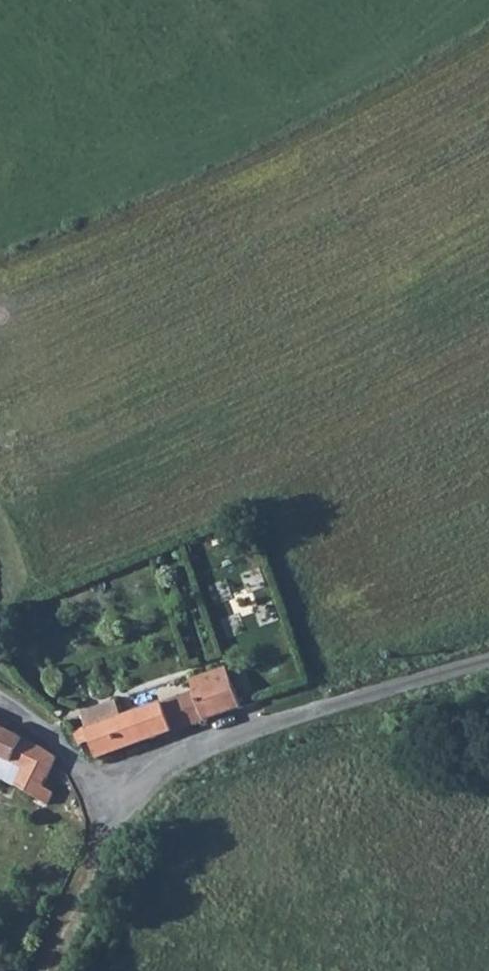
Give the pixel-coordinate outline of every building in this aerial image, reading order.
[(98,760),(245,706),(228,667),(194,680),(198,689),(123,718),(114,699),(83,710),(83,712),(69,718),(82,746),(90,743),(98,760)] [(16,774),(8,788),(31,802),(26,811),(37,818),(50,797),(40,789),(52,764),(45,757),(11,739),(10,729),(0,724),(0,765),(16,774)]
